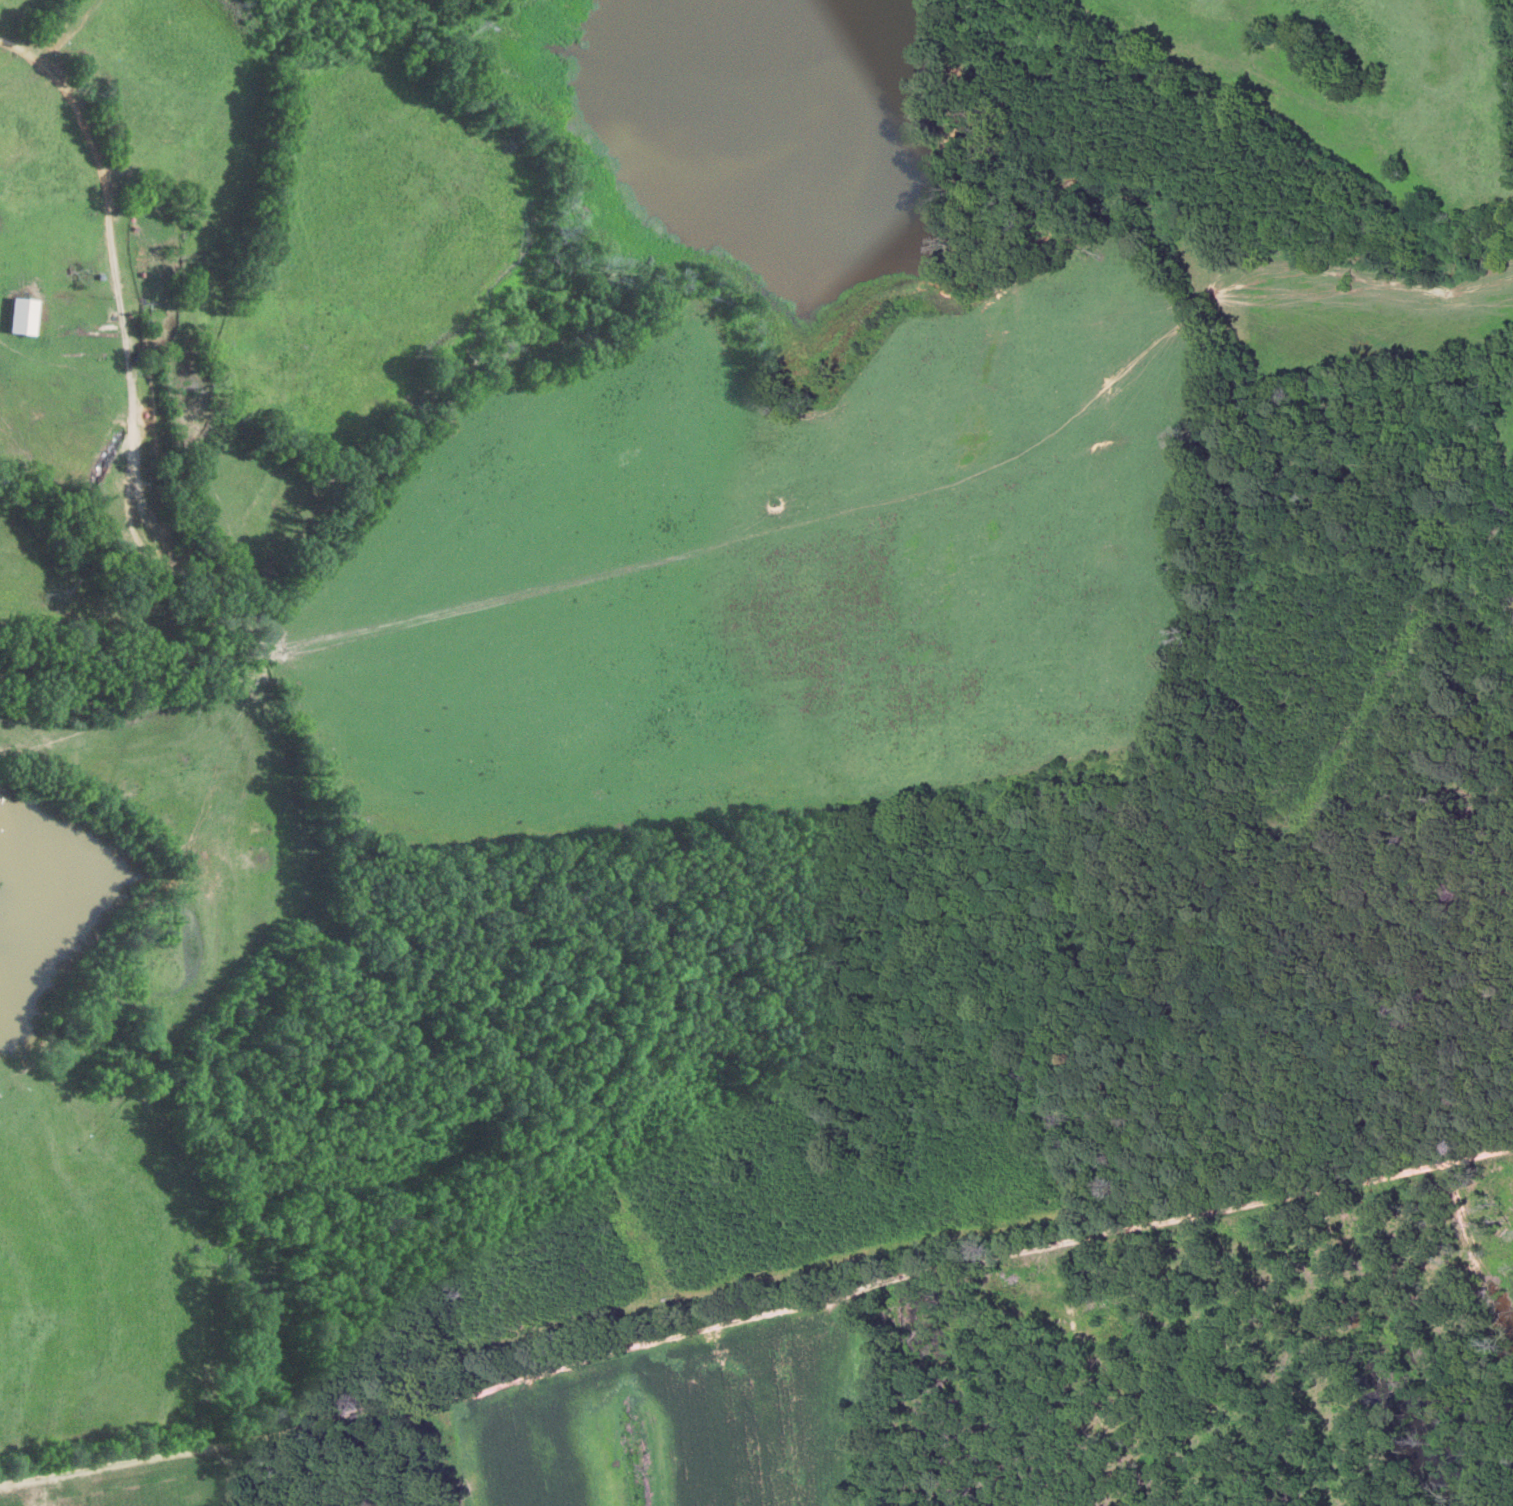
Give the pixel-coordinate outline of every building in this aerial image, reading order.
[(6,335),(32,337),(35,301),(9,299),(6,335)]
